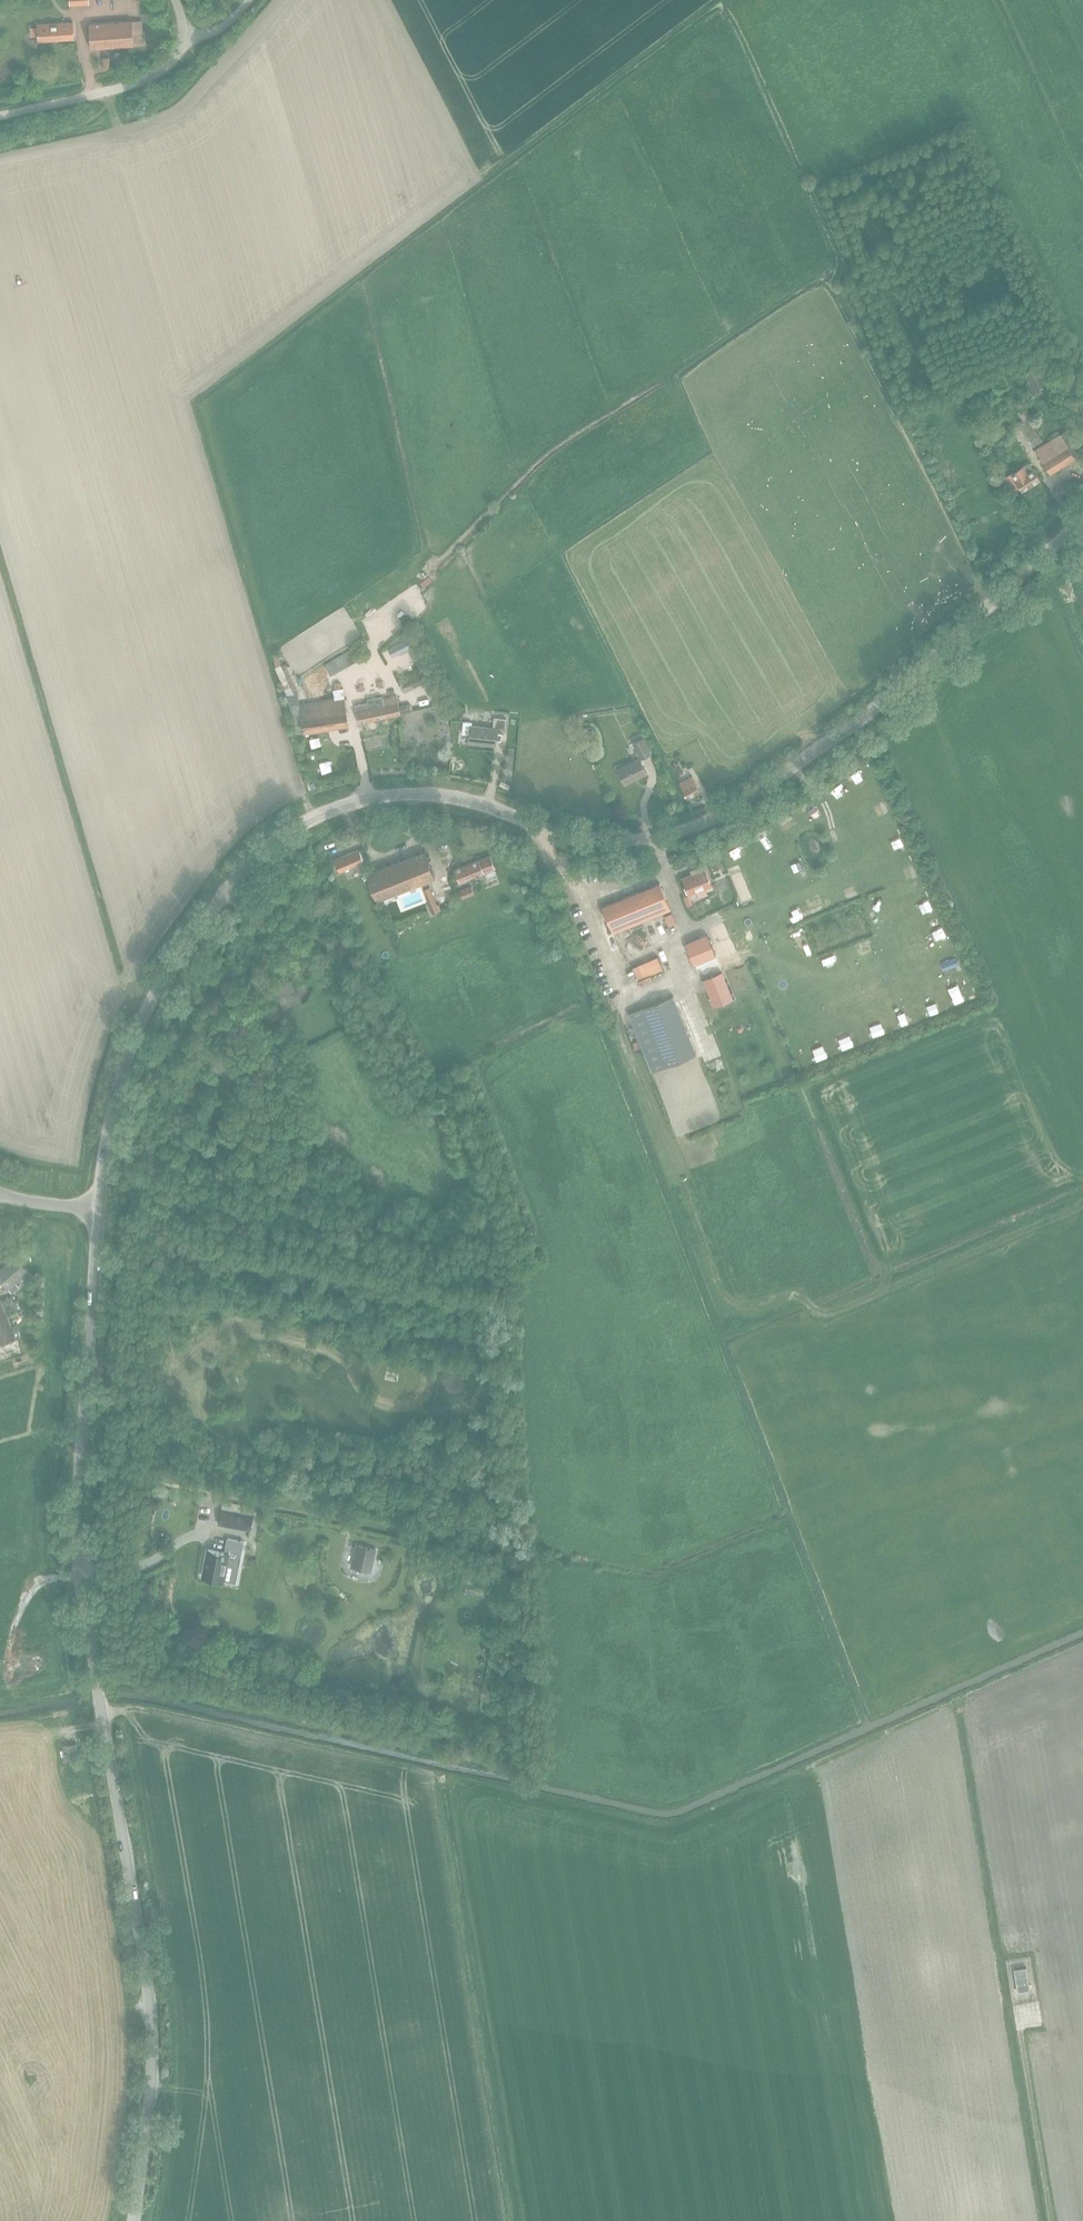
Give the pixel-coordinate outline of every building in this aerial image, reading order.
[(90,11),(89,0),(77,0),(69,1),(70,13),(90,11)] [(92,48),(134,45),(132,21),(90,25),(92,48)] [(32,41),(78,39),(77,31),(75,31),(75,29),(72,29),(72,25),(31,27),(32,41)] [(1032,395),(1047,389),(1038,366),(1023,372),(1032,395)] [(1049,473),(1082,452),(1068,428),(1043,443),(1033,428),(1035,427),(1027,415),(1017,421),(1049,473)] [(1021,491),(1039,479),(1032,468),(1025,472),(1022,466),(1010,473),(1021,491)] [(393,658),(412,649),(407,638),(388,647),(393,658)] [(331,674),(357,659),(351,648),(325,663),(331,674)] [(405,691),(434,677),(428,664),(398,678),(405,691)] [(297,732),(348,724),(342,686),(341,687),(340,681),(334,682),(335,687),(333,688),(335,697),(289,704),(293,726),(296,726),(297,732)] [(359,722),(412,709),(410,702),(400,704),(397,694),(383,698),(383,695),(369,699),(369,701),(355,704),(359,722)] [(459,705),(451,711),(456,719),(464,713),(459,705)] [(505,732),(507,717),(494,716),(493,726),(471,724),(469,740),(495,743),(496,731),(505,732)] [(641,757),(650,752),(643,738),(635,742),(641,757)] [(625,783),(646,772),(638,758),(617,768),(625,783)] [(673,764),(679,775),(684,772),(679,761),(673,764)] [(688,797),(701,791),(693,774),(680,781),(688,797)] [(346,868),(351,866),(364,861),(359,849),(334,859),(339,871),(346,868)] [(377,900),(435,877),(424,850),(366,873),(377,900)] [(455,867),(461,881),(497,867),(491,853),(455,867)] [(674,876),(681,893),(709,882),(706,874),(701,876),(697,867),(674,876)] [(736,889),(746,885),(741,870),(730,874),(736,889)] [(659,882),(602,906),(613,933),(670,909),(659,882)] [(463,897),(475,892),(472,884),(460,889),(463,897)] [(430,885),(423,888),(428,900),(435,898),(430,885)] [(672,913),(664,916),(668,925),(676,922),(672,913)] [(694,963),(715,954),(707,934),(686,942),(694,963)] [(658,955),(633,965),(639,979),(664,969),(658,955)] [(703,979),(714,1006),(733,999),(722,971),(703,979)] [(628,1013),(652,1071),(696,1053),(673,995),(628,1013)] [(28,1269),(15,1254),(0,1267),(0,1277),(8,1286),(28,1269)] [(16,1336),(6,1311),(17,1306),(12,1294),(0,1299),(0,1343),(16,1336)] [(250,1529),(253,1514),(222,1508),(219,1523),(250,1529)] [(207,1548),(202,1575),(223,1579),(226,1563),(238,1566),(243,1540),(227,1537),(225,1551),(207,1548)] [(356,1544),(351,1565),(370,1570),(376,1549),(356,1544)] [(1025,1966),(1014,1968),(1018,1991),(1029,1989),(1025,1966)]
